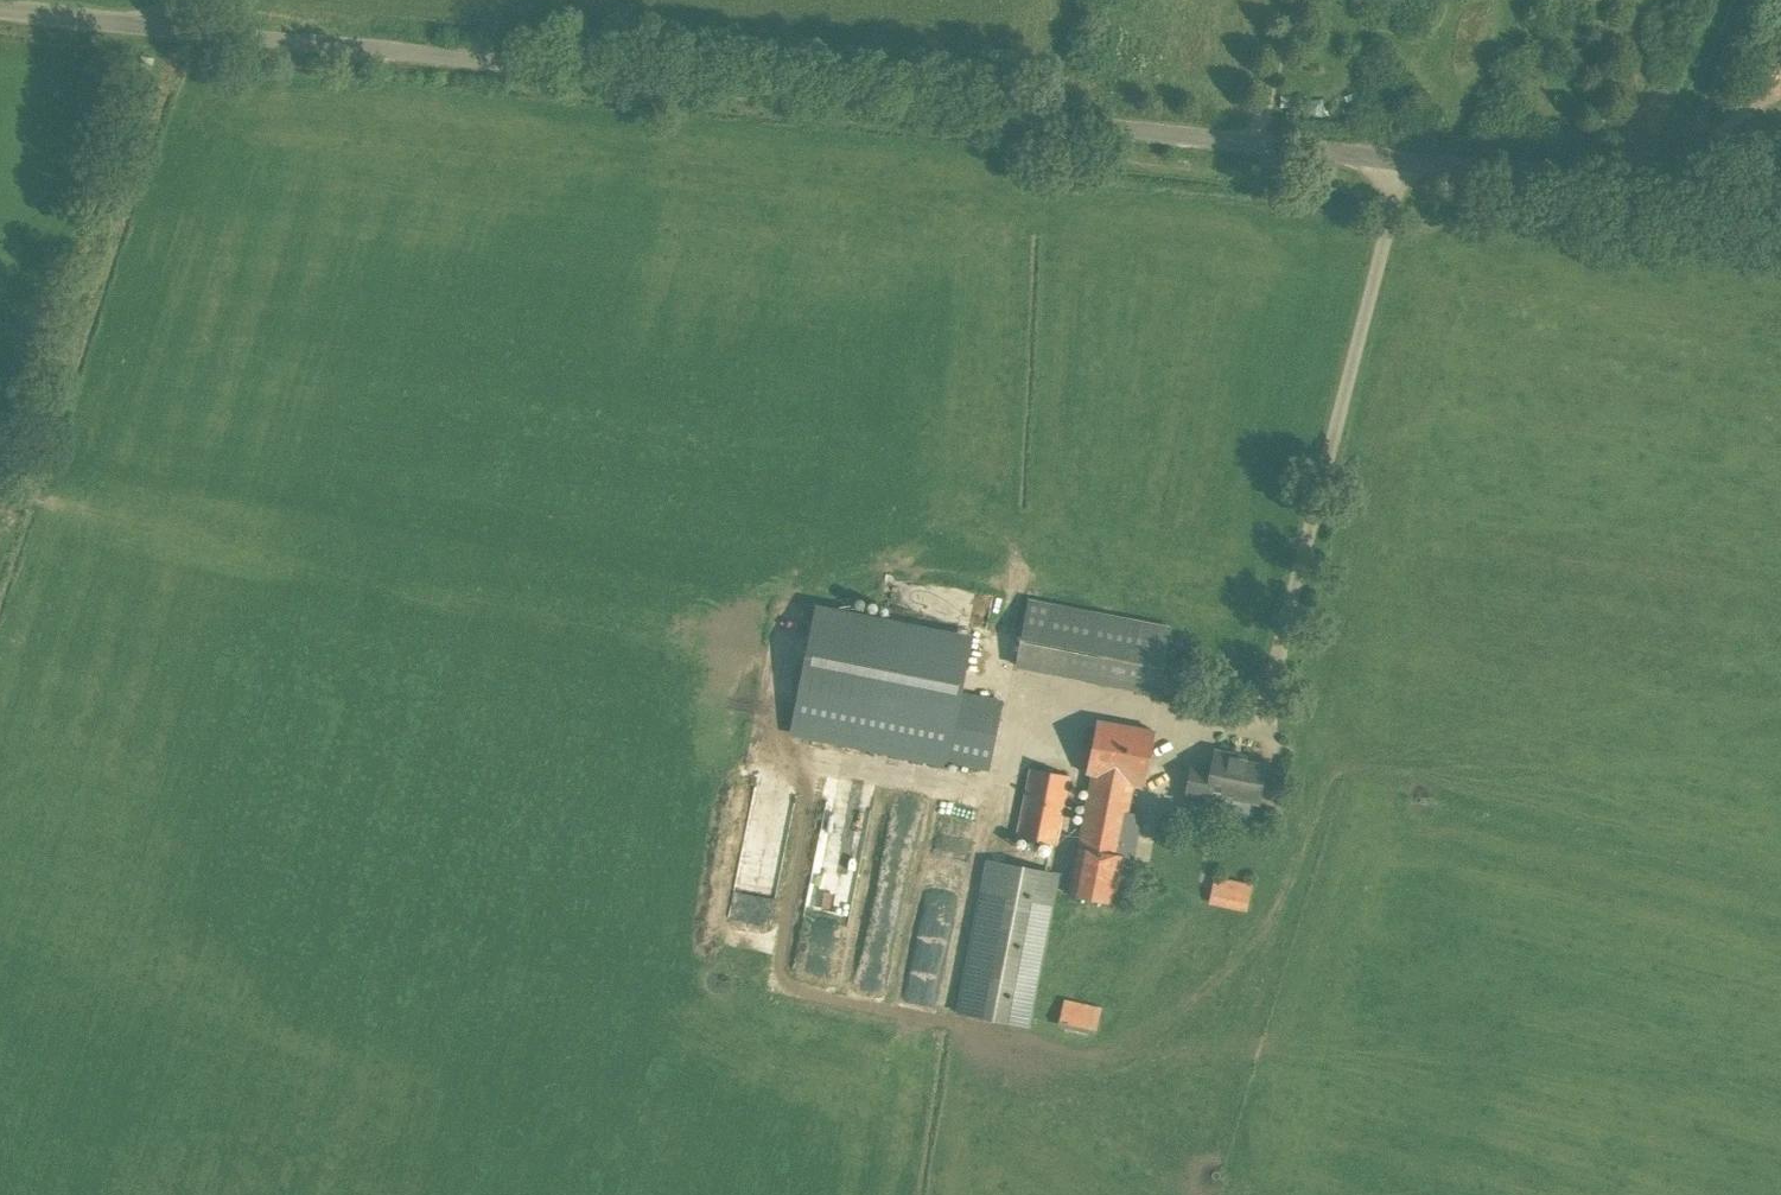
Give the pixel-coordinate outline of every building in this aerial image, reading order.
[(152,69),(154,59),(143,56),(141,68),(152,69)] [(1317,116),(1342,119),(1345,97),(1319,94),(1317,116)] [(819,613),(797,735),(952,763),(990,770),(1003,699),(964,691),(974,641),(819,613)] [(1145,786),(1156,731),(1097,720),(1086,775),(1091,776),(1077,848),(1078,848),(1078,849),(1069,896),(1115,904),(1123,859),(1134,861),(1143,816),(1130,813),(1135,784),(1145,786)] [(1212,802),(1214,794),(1258,803),(1265,765),(1246,762),(1246,757),(1215,752),(1211,770),(1191,766),(1185,797),(1212,802)] [(1058,845),(1071,776),(1029,768),(1016,837),(1058,845)] [(1031,1028),(1061,873),(986,858),(956,1014),(1031,1028)] [(1247,912),(1253,884),(1214,876),(1209,904),(1247,912)] [(1097,1035),(1102,1007),(1064,999),(1058,1027),(1097,1035)]
